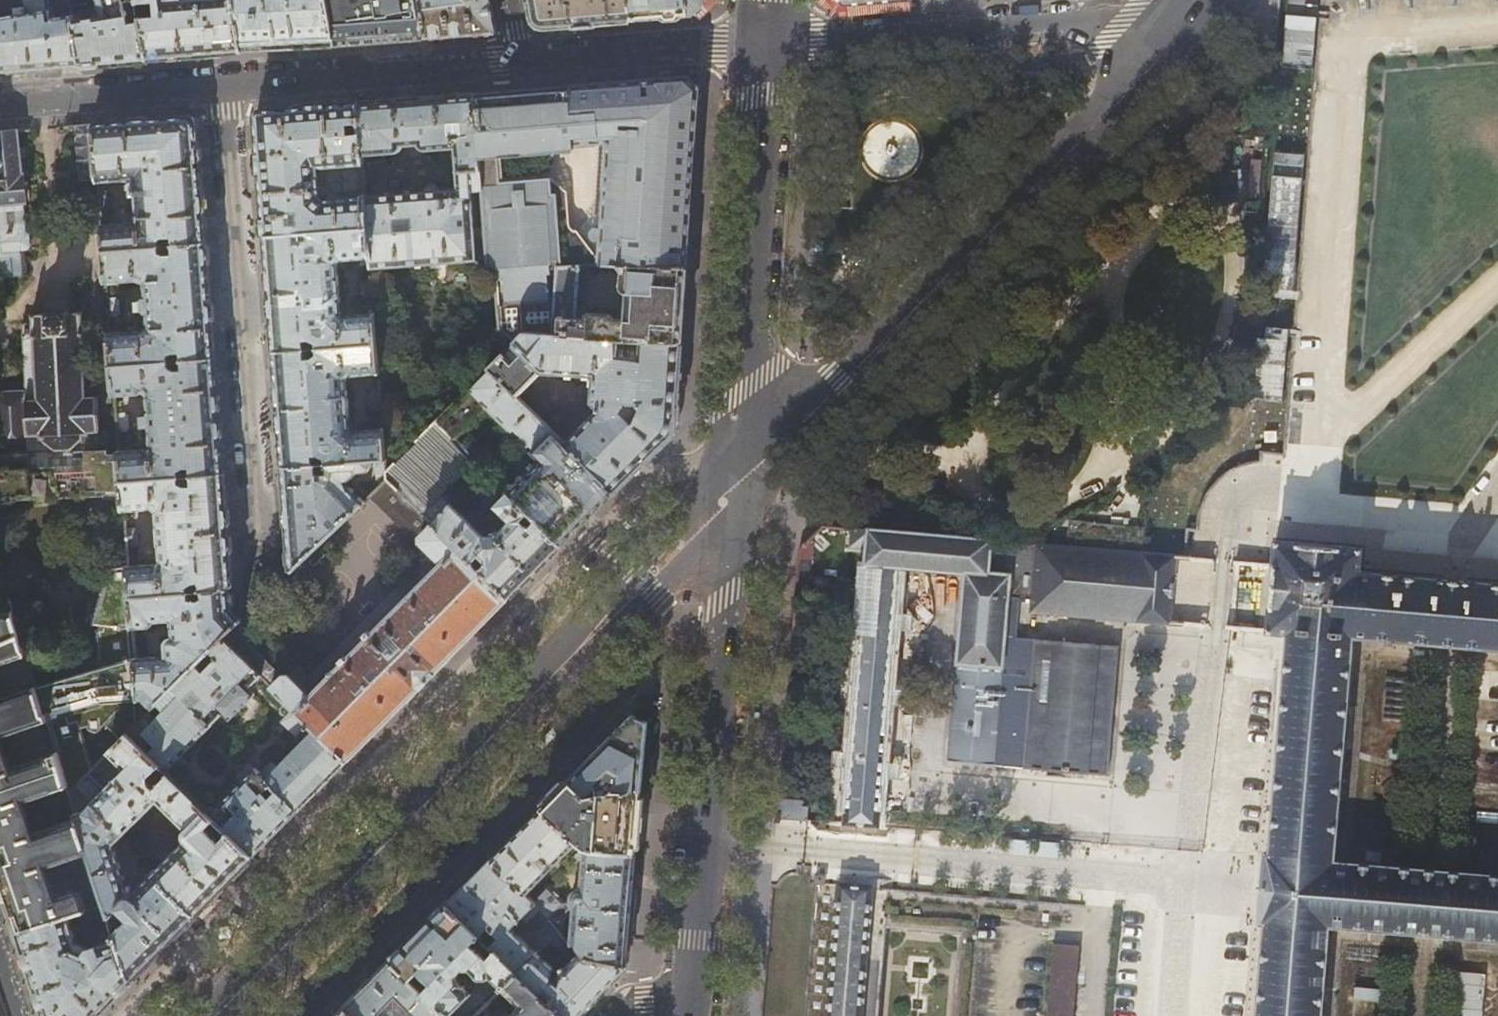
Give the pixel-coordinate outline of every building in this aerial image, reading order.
[(49,0),(25,0),(26,6),(19,7),(20,14),(0,18),(0,72),(69,66),(81,65),(72,15),(61,17),(52,19),(49,0)] [(137,0),(100,0),(103,16),(80,20),(79,12),(72,13),(72,15),(81,65),(124,61),(148,59),(137,0)] [(148,59),(189,56),(242,52),(242,50),(233,0),(172,0),(168,0),(137,0),(148,59)] [(242,50),(287,48),(336,46),(328,0),(233,0),(242,50)] [(336,46),(357,44),(396,41),(426,38),(419,0),(328,0),(336,46)] [(426,38),(450,36),(496,32),(490,0),(419,0),(426,38)] [(533,18),(545,27),(579,24),(633,20),(629,0),(530,0),(533,18)] [(633,20),(657,18),(689,15),(686,0),(629,0),(633,20)] [(689,15),(693,15),(704,4),(705,0),(686,0),(689,15)] [(911,3),(911,0),(880,0),(872,1),(850,2),(850,8),(911,3)] [(1314,0),(1279,0),(1277,67),(1311,68),(1314,0)] [(571,225),(569,195),(552,179),(540,180),(540,179),(503,180),(501,149),(480,150),(482,171),(483,187),(489,271),(495,276),(501,356),(524,333),(554,335),(559,268),(585,266),(604,265),(621,266),(687,268),(692,189),(696,124),(698,88),(688,78),(571,87),(578,145),(602,144),(610,143),(603,256),(590,256),(591,248),(579,235),(573,228),(571,225)] [(1310,184),(1314,81),(1285,80),(1280,183),(1310,184)] [(524,90),(476,94),(480,150),(501,149),(506,149),(555,146),(561,146),(577,145),(578,145),(571,87),(524,90)] [(430,98),(358,103),(363,167),(370,167),(371,179),(482,171),(480,150),(476,94),(430,98)] [(363,167),(358,103),(314,106),(263,110),(259,111),(257,113),(256,114),(256,117),(260,168),(266,236),(368,228),(364,186),(363,167)] [(195,116),(150,119),(94,124),(97,179),(99,191),(99,204),(104,250),(159,246),(160,246),(159,240),(166,237),(173,236),(174,245),(206,242),(201,180),(196,117),(195,116)] [(97,179),(94,124),(76,125),(80,180),(97,179)] [(0,131),(0,257),(2,274),(2,277),(26,275),(25,250),(27,250),(30,247),(29,235),(26,232),(23,202),(25,202),(23,175),(22,175),(17,130),(0,131)] [(603,256),(610,143),(602,144),(597,215),(579,235),(591,248),(590,256),(603,256)] [(483,187),(482,171),(371,179),(372,185),(364,186),(368,228),(370,258),(371,268),(476,260),(470,188),(483,187)] [(99,204),(99,191),(91,192),(92,204),(99,204)] [(1273,225),(1271,261),(1304,263),(1305,226),(1273,225)] [(368,228),(266,236),(270,292),(274,351),(377,342),(374,313),(348,316),(346,317),(342,314),(338,263),(341,259),(343,260),(370,258),(368,228)] [(210,294),(206,242),(174,245),(174,254),(166,255),(160,252),(159,246),(104,250),(106,283),(136,279),(145,282),(146,297),(143,300),(143,301),(137,302),(138,311),(144,310),(144,311),(147,314),(148,328),(141,332),(110,334),(112,365),(168,361),(168,355),(173,351),(181,351),(182,360),(184,360),(215,358),(210,294)] [(684,304),(687,268),(621,266),(624,270),(623,290),(626,293),(629,294),(627,319),(614,318),(612,315),(588,313),(587,318),(577,317),(577,305),(582,305),(585,266),(559,268),(554,335),(682,344),(684,304)] [(362,296),(365,297),(373,297),(372,279),(365,280),(361,283),(362,296)] [(107,300),(109,318),(118,317),(120,315),(119,302),(117,299),(107,300)] [(96,396),(84,396),(81,332),(83,332),(81,310),(69,311),(69,308),(45,308),(45,312),(31,312),(32,321),(22,321),(25,388),(3,389),(0,392),(0,442),(5,447),(5,453),(96,447),(96,446),(98,446),(96,396)] [(1267,314),(1265,347),(1289,349),(1290,315),(1267,314)] [(679,387),(682,344),(554,335),(524,333),(501,356),(488,368),(517,396),(542,371),(596,376),(595,403),(601,409),(600,413),(566,446),(614,492),(636,470),(658,448),(659,449),(664,444),(668,440),(674,430),(677,422),(678,407),(679,387)] [(377,342),(274,351),(279,405),(283,466),(386,459),(383,429),(357,430),(355,433),(351,429),(347,378),(351,373),(352,375),(379,372),(377,342)] [(219,412),(215,358),(184,360),(185,369),(178,370),(171,366),(171,361),(168,361),(112,365),(115,395),(141,393),(143,389),(149,391),(148,398),(150,415),(143,416),(144,426),(150,425),(152,445),(155,450),(149,454),(145,450),(119,451),(121,481),(180,476),(180,470),(187,466),(193,466),(194,475),(224,473),(219,412)] [(1286,440),(1289,367),(1260,366),(1257,439),(1286,440)] [(566,446),(517,396),(488,368),(436,422),(454,440),(487,407),(540,460),(528,472),(516,461),(496,481),(509,495),(561,545),(591,516),(614,492),(566,446)] [(370,407),(373,410),(382,409),(380,392),(373,393),(370,396),(370,407)] [(115,402),(118,433),(126,432),(129,429),(128,418),(125,415),(124,415),(122,401),(115,402)] [(453,506),(437,492),(471,457),(454,440),(436,422),(419,439),(430,452),(409,472),(397,461),(387,471),(388,480),(433,524),(508,598),(537,570),(561,545),(509,495),(485,519),(492,526),(487,530),(489,532),(484,536),(453,506)] [(121,481),(119,451),(119,446),(97,447),(98,462),(104,461),(105,478),(99,478),(101,497),(102,497),(102,499),(123,497),(121,481)] [(98,462),(97,447),(96,447),(5,453),(0,453),(0,505),(101,497),(99,478),(105,478),(104,461),(98,462)] [(386,459),(283,466),(287,513),(291,570),(292,572),(365,502),(353,490),(351,489),(347,489),(345,483),(349,483),(358,473),(358,472),(371,471),(372,470),(373,468),(377,468),(378,481),(382,485),(388,480),(387,471),(386,459)] [(229,532),(224,473),(194,475),(180,476),(121,481),(123,497),(123,502),(124,510),(151,508),(152,506),(157,510),(161,562),(157,565),(154,564),(129,566),(131,595),(229,589),(229,588),(233,584),(229,532)] [(1187,538),(1188,500),(1158,499),(1157,538),(1187,538)] [(508,598),(433,524),(422,536),(423,543),(442,563),(384,621),(364,600),(348,616),(368,636),(310,696),(289,675),(283,676),(272,687),(287,701),(347,762),(426,682),(508,598)] [(1099,524),(1096,549),(1142,553),(1145,527),(1099,524)] [(841,826),(877,829),(900,567),(964,572),(957,663),(949,763),(1107,776),(1118,645),(1005,637),(1010,573),(1013,542),(993,540),(868,529),(851,527),(850,546),(866,547),(864,564),(841,826)] [(125,529),(127,546),(136,546),(139,543),(137,531),(134,528),(125,529)] [(1274,563),(1267,631),(1288,633),(1269,853),(1265,853),(1265,858),(1261,919),(1260,919),(1260,923),(1264,923),(1257,1015),(1322,1015),(1329,926),(1419,933),(1497,939),(1497,874),(1334,861),(1353,637),(1497,649),(1497,584),(1360,571),(1361,555),(1361,550),(1276,542),(1274,563)] [(1175,556),(1142,553),(1096,549),(1038,544),(1032,612),(1135,621),(1168,623),(1175,556)] [(140,721),(139,699),(136,658),(133,627),(131,595),(129,566),(128,565),(111,566),(102,628),(100,629),(106,668),(96,670),(96,666),(87,667),(88,672),(81,673),(63,677),(34,684),(44,715),(45,715),(46,718),(56,750),(68,785),(70,792),(76,786),(88,774),(92,770),(80,730),(86,728),(90,741),(104,727),(120,742),(128,733),(140,721)] [(230,592),(229,589),(131,595),(133,627),(149,626),(152,626),(154,624),(156,623),(156,621),(173,620),(174,637),(170,638),(168,642),(168,656),(136,658),(139,699),(145,699),(154,708),(157,704),(174,687),(223,638),(241,620),(231,609),(231,607),(233,606),(234,605),(234,595),(232,593),(230,592)] [(13,610),(0,615),(0,662),(26,653),(13,610)] [(223,638),(174,687),(211,724),(223,713),(228,719),(253,694),(248,688),(260,676),(223,638)] [(81,673),(75,642),(57,646),(63,677),(81,673)] [(19,931),(86,909),(81,890),(70,888),(56,894),(47,866),(90,852),(78,816),(35,832),(24,800),(68,785),(56,750),(11,765),(0,735),(46,718),(45,715),(44,715),(34,684),(0,696),(0,876),(19,931)] [(174,687),(157,704),(164,711),(156,718),(150,711),(140,721),(128,733),(141,746),(148,738),(156,745),(149,753),(166,770),(211,724),(174,687)] [(347,762),(287,701),(282,707),(283,714),(286,717),(282,721),(305,744),(280,770),(273,762),(260,774),(299,810),(323,785),(347,762)] [(642,769),(646,723),(647,721),(633,714),(569,779),(586,793),(604,790),(599,784),(605,778),(615,788),(617,787),(640,791),(642,769)] [(141,746),(128,733),(120,742),(110,752),(126,769),(105,790),(88,774),(76,786),(125,834),(158,799),(177,817),(172,823),(181,832),(185,827),(183,831),(183,834),(184,837),(186,840),(176,851),(172,847),(164,856),(167,859),(159,868),(159,869),(154,874),(196,914),(223,887),(231,878),(253,856),(254,856),(211,814),(166,770),(149,753),(141,746)] [(299,810),(260,774),(249,763),(236,777),(242,782),(211,814),(254,856),(275,834),(299,810)] [(615,788),(604,790),(586,793),(569,779),(557,791),(543,805),(585,845),(593,848),(635,853),(637,837),(639,803),(640,791),(617,787),(615,788)] [(76,786),(70,792),(78,816),(90,852),(105,898),(107,902),(110,913),(111,916),(121,907),(131,917),(116,931),(118,937),(132,979),(157,953),(196,914),(154,874),(135,891),(130,890),(114,844),(125,834),(76,786)] [(786,818),(809,821),(811,803),(788,801),(786,818)] [(581,850),(585,845),(543,805),(518,830),(493,856),(527,892),(575,845),(581,850)] [(585,845),(581,850),(578,853),(579,854),(585,857),(582,887),(578,887),(575,890),(572,895),(572,899),(567,901),(549,884),(548,885),(547,884),(533,897),(537,902),(560,931),(563,935),(563,920),(571,912),(572,910),(575,910),(573,942),(575,940),(587,956),(626,965),(631,899),(635,853),(593,848),(585,845)] [(236,883),(258,861),(253,856),(231,878),(236,883)] [(493,856),(470,879),(448,901),(507,959),(517,968),(520,971),(539,953),(551,940),(560,931),(537,902),(533,897),(527,892),(493,856)] [(871,889),(836,886),(835,888),(824,1015),(860,1015),(871,889)] [(507,959),(448,901),(425,925),(392,958),(449,1015),(450,1015),(473,992),(469,989),(469,990),(459,980),(464,975),(464,970),(466,967),(473,967),(480,974),(479,975),(482,978),(492,974),(507,959)] [(86,909),(19,931),(36,981),(48,1015),(95,1015),(96,1015),(132,979),(118,937),(89,948),(87,946),(83,943),(78,943),(71,921),(82,917),(84,921),(110,913),(107,902),(86,909)] [(563,935),(560,931),(551,940),(573,960),(563,970),(552,965),(539,953),(520,971),(566,1015),(580,1015),(592,1003),(625,970),(626,965),(587,956),(575,940),(573,942),(570,944),(563,935)] [(346,1005),(356,1015),(449,1015),(392,958),(367,983),(346,1005)] [(520,971),(517,974),(504,987),(521,1003),(509,1015),(566,1015),(520,971)] [(346,1005),(335,1015),(356,1015),(346,1005)]
